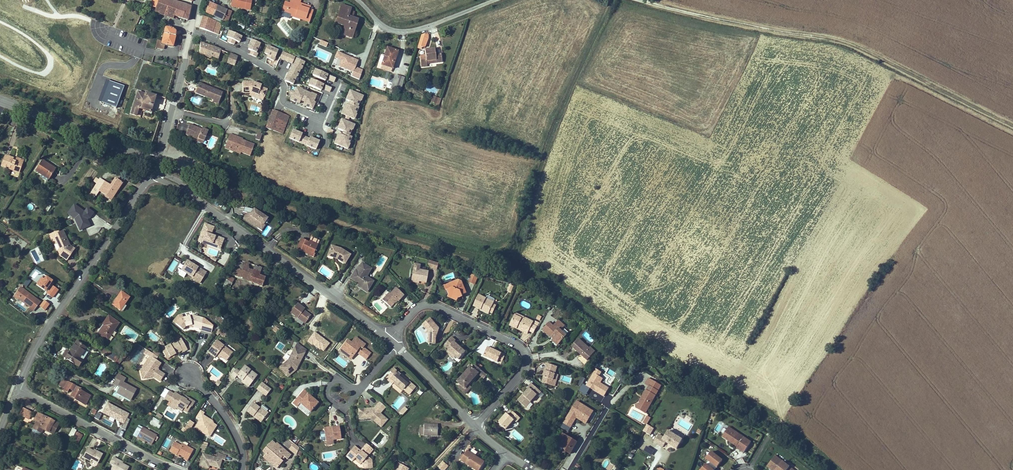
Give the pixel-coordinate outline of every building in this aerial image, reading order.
[(150,7),(160,11),(171,16),(174,17),(175,15),(177,9),(166,4),(159,1),(159,0),(153,0),(150,7)] [(174,0),(168,0),(166,4),(177,9),(179,2),(174,0)] [(235,7),(252,12),(254,4),(255,0),(237,0),(235,7)] [(296,15),(310,20),(309,22),(314,23),(317,13),(313,11),(303,7),(304,4),(306,0),(295,0),(293,4),(288,2),(283,17),(294,21),(295,17),(296,15)] [(191,7),(179,2),(177,9),(175,15),(177,16),(188,20),(191,7)] [(216,17),(221,8),(212,4),(207,14),(216,18),(216,17)] [(347,35),(357,38),(363,21),(357,19),(354,18),(355,12),(357,9),(346,6),(342,19),(351,23),(350,27),(347,35)] [(230,12),(221,8),(216,17),(226,21),(230,12)] [(235,14),(230,12),(226,21),(230,23),(235,14)] [(204,16),(199,29),(217,35),(221,23),(204,16)] [(351,23),(342,19),(340,24),(350,27),(351,23)] [(157,39),(156,43),(155,47),(163,48),(164,47),(165,44),(173,45),(176,32),(176,31),(175,30),(175,29),(174,29),(173,28),(165,27),(162,40),(157,39)] [(431,45),(434,37),(435,33),(434,31),(428,33),(424,44),(428,46),(429,44),(431,45)] [(240,42),(244,43),(246,37),(233,32),(231,38),(233,39),(232,43),(238,46),(240,42)] [(253,50),(256,51),(254,55),(261,58),(262,54),(261,53),(265,44),(257,40),(253,50)] [(220,50),(200,44),(199,56),(210,59),(211,57),(218,59),(220,50)] [(283,50),(272,46),(269,53),(272,55),(271,58),(278,61),(283,50)] [(432,61),(431,59),(440,58),(441,60),(447,60),(446,52),(442,52),(440,53),(439,47),(430,48),(430,53),(424,54),(426,65),(432,64),(432,61)] [(402,52),(392,48),(386,65),(396,69),(402,52)] [(343,52),(340,58),(346,61),(344,67),(358,73),(356,77),(363,80),(367,70),(361,68),(362,65),(360,64),(362,60),(343,52)] [(235,65),(238,57),(230,55),(227,62),(235,65)] [(309,61),(300,58),(297,66),(305,69),(309,61)] [(297,66),(296,66),(293,73),(301,76),(301,77),(305,69),(297,66)] [(331,74),(319,68),(316,74),(329,80),(331,74)] [(293,73),(292,73),(289,81),(297,84),(301,76),(293,73)] [(407,78),(398,75),(394,89),(402,92),(407,78)] [(325,90),(327,83),(315,78),(312,84),(325,90)] [(115,107),(123,85),(109,80),(101,102),(115,107)] [(271,95),(273,87),(267,85),(263,84),(264,82),(258,80),(249,80),(249,91),(257,91),(257,90),(265,92),(266,94),(271,95)] [(200,85),(196,95),(213,101),(215,96),(217,97),(217,98),(220,99),(222,93),(200,85)] [(299,91),(299,93),(297,92),(296,94),(294,99),(299,101),(304,103),(305,100),(306,96),(310,98),(308,101),(307,104),(312,106),(311,106),(317,108),(318,104),(319,101),(318,101),(318,99),(320,94),(315,92),(315,93),(306,89),(301,87),(299,91)] [(359,91),(354,89),(352,94),(350,99),(354,100),(356,101),(356,103),(357,104),(356,105),(352,104),(350,103),(348,107),(345,112),(350,114),(354,116),(359,118),(361,113),(360,112),(363,106),(362,106),(364,99),(365,100),(367,94),(362,93),(359,91)] [(138,93),(131,116),(137,117),(139,109),(140,107),(147,109),(147,111),(151,113),(156,96),(146,93),(146,95),(138,93)] [(433,95),(430,102),(438,105),(441,98),(433,95)] [(294,116),(278,110),(272,128),(288,134),(294,116)] [(344,123),(342,128),(348,130),(348,132),(350,133),(349,135),(343,133),(342,137),(341,137),(339,142),(353,147),(355,142),(354,142),(357,136),(354,135),(356,128),(357,129),(359,123),(354,122),(351,120),(346,118),(344,123)] [(190,126),(186,136),(199,141),(199,140),(205,142),(209,132),(203,129),(202,131),(190,126)] [(307,143),(310,136),(307,134),(307,133),(297,129),(294,138),(307,143)] [(241,137),(236,135),(232,146),(237,148),(238,146),(249,150),(258,153),(262,142),(250,137),(241,134),(241,137)] [(314,138),(310,136),(307,143),(321,149),(324,140),(315,136),(314,138)] [(16,162),(15,163),(25,167),(29,158),(22,155),(19,154),(20,152),(12,149),(7,160),(12,162),(12,160),(16,162)] [(62,164),(49,156),(42,166),(56,174),(62,164)] [(112,194),(118,198),(131,181),(123,175),(117,183),(108,176),(107,177),(104,175),(101,178),(105,181),(99,189),(105,193),(108,189),(113,193),(112,194)] [(86,206),(83,210),(72,202),(65,212),(73,218),(78,230),(90,225),(87,218),(90,217),(93,212),(86,206)] [(258,208),(254,214),(268,223),(271,219),(274,215),(269,211),(270,209),(263,205),(254,202),(252,207),(256,208),(258,208)] [(258,208),(256,208),(252,213),(271,226),(275,221),(271,219),(268,223),(254,214),(258,208)] [(217,229),(220,222),(212,219),(205,235),(208,237),(209,235),(214,237),(214,239),(226,244),(230,234),(221,231),(217,230),(217,229)] [(266,237),(271,227),(267,225),(262,234),(266,237)] [(70,229),(58,234),(60,239),(63,238),(68,251),(66,253),(74,259),(81,248),(75,243),(73,237),(70,229)] [(317,238),(310,235),(306,244),(313,248),(314,245),(322,249),(326,241),(318,237),(317,238)] [(348,250),(338,247),(335,255),(343,258),(343,260),(351,265),(357,256),(348,250)] [(223,265),(229,255),(223,251),(217,262),(223,265)] [(202,265),(204,262),(193,255),(187,264),(198,271),(197,272),(206,278),(210,271),(202,265)] [(173,258),(167,269),(173,273),(179,261),(173,258)] [(428,267),(437,269),(439,262),(430,260),(428,267)] [(263,275),(266,267),(258,264),(255,263),(250,261),(248,267),(254,270),(251,277),(267,284),(270,278),(263,275)] [(212,267),(204,262),(202,265),(210,271),(212,267)] [(377,271),(368,265),(363,273),(362,272),(357,280),(374,291),(379,283),(372,279),(377,271)] [(248,267),(245,275),(251,277),(254,270),(248,267)] [(434,272),(419,270),(417,280),(425,282),(432,283),(434,272)] [(468,281),(475,284),(478,276),(471,273),(468,281)] [(35,286),(46,291),(52,278),(41,274),(35,286)] [(233,274),(230,282),(236,285),(240,277),(233,274)] [(462,281),(450,286),(452,290),(453,290),(455,294),(463,298),(468,296),(468,294),(472,293),(468,284),(464,286),(462,281)] [(64,288),(58,283),(53,289),(59,294),(64,288)] [(39,307),(45,299),(27,285),(20,294),(23,297),(25,295),(39,307)] [(131,294),(122,289),(114,303),(124,308),(131,294)] [(410,298),(402,290),(397,296),(395,295),(389,302),(397,309),(403,302),(405,303),(410,298)] [(393,292),(386,299),(389,302),(395,295),(393,292)] [(491,298),(485,295),(480,306),(486,309),(487,308),(494,312),(498,304),(499,302),(501,299),(493,295),(491,298)] [(296,310),(310,320),(316,313),(309,308),(310,306),(302,301),(296,310)] [(197,311),(187,314),(189,323),(196,321),(197,323),(204,325),(204,326),(211,328),(214,321),(207,319),(208,314),(197,311)] [(122,321),(111,314),(99,336),(111,342),(122,321)] [(528,319),(520,315),(515,325),(532,333),(533,331),(537,324),(538,321),(529,317),(528,319)] [(436,318),(428,325),(433,330),(434,332),(434,333),(434,334),(435,335),(434,343),(441,344),(442,331),(445,328),(436,318)] [(555,321),(548,330),(555,336),(558,335),(559,334),(560,335),(561,338),(566,342),(573,332),(569,329),(572,324),(565,318),(560,325),(555,321)] [(537,324),(533,331),(539,333),(543,327),(537,324)] [(354,351),(357,353),(361,349),(363,346),(365,344),(367,346),(370,342),(360,334),(356,340),(352,337),(348,342),(350,344),(346,348),(351,352),(354,351)] [(237,349),(221,336),(213,347),(220,352),(221,350),(222,349),(225,351),(231,356),(237,349)] [(585,336),(578,344),(593,357),(599,351),(593,346),(595,344),(585,336)] [(174,351),(175,353),(186,346),(187,348),(192,346),(187,337),(183,340),(182,337),(170,343),(170,345),(167,347),(170,353),(174,351)] [(461,340),(458,337),(450,345),(455,349),(453,351),(455,353),(458,353),(462,356),(465,359),(471,351),(460,341),(461,340)] [(309,351),(311,348),(302,341),(299,346),(309,351)] [(355,357),(357,353),(354,351),(351,352),(346,348),(350,344),(348,342),(343,348),(355,357)] [(375,350),(368,345),(366,348),(364,351),(370,356),(375,350)] [(160,356),(162,353),(152,346),(150,350),(155,353),(156,354),(154,358),(152,357),(148,362),(149,367),(145,367),(146,373),(156,371),(162,375),(167,369),(162,366),(162,363),(165,359),(160,356)] [(309,351),(299,346),(295,354),(293,359),(292,359),(291,359),(284,365),(291,374),(299,367),(301,365),(309,351)] [(509,353),(494,346),(490,353),(494,355),(494,356),(505,362),(506,359),(508,355),(509,353)] [(71,358),(69,362),(84,371),(87,365),(83,363),(90,352),(81,347),(73,360),(71,358)] [(122,359),(111,353),(108,358),(118,364),(122,359)] [(585,364),(587,361),(580,354),(577,357),(585,364)] [(262,371),(249,362),(245,368),(241,365),(236,372),(240,374),(242,372),(248,376),(246,378),(254,383),(262,371)] [(563,366),(552,363),(550,371),(551,371),(550,377),(548,383),(558,385),(561,374),(563,366)] [(486,374),(489,370),(481,364),(479,367),(477,366),(464,381),(468,383),(472,387),(475,384),(485,373),(486,374)] [(395,375),(391,379),(398,384),(399,383),(400,382),(409,389),(415,394),(421,387),(415,382),(415,381),(413,384),(409,380),(404,376),(406,374),(403,372),(402,373),(401,372),(402,371),(398,368),(395,372),(396,373),(398,375),(397,376),(395,375)] [(595,368),(586,385),(583,384),(579,391),(586,395),(590,388),(604,396),(609,387),(601,382),(603,377),(600,376),(602,371),(595,368)] [(143,388),(133,380),(135,377),(128,372),(122,381),(128,385),(125,390),(131,393),(132,392),(138,396),(143,388)] [(643,409),(650,413),(662,391),(659,389),(662,383),(653,378),(650,384),(654,386),(651,391),(651,390),(644,403),(646,404),(643,409)] [(275,386),(266,379),(262,385),(271,392),(275,386)] [(409,389),(400,382),(399,383),(408,390),(409,389)] [(478,386),(475,384),(472,387),(468,383),(465,386),(472,393),(478,386)] [(547,392),(538,383),(534,388),(535,389),(525,402),(532,408),(543,395),(544,396),(547,392)] [(93,398),(83,393),(84,391),(79,389),(75,387),(70,385),(66,394),(71,396),(72,392),(76,394),(74,399),(78,401),(77,402),(89,407),(93,398)] [(314,409),(322,400),(319,397),(312,391),(313,390),(309,386),(300,396),(304,400),(314,409)] [(189,398),(179,391),(178,392),(174,389),(170,395),(176,399),(174,402),(180,407),(185,410),(187,408),(191,411),(195,405),(195,406),(199,401),(191,396),(189,398)] [(102,413),(107,399),(103,398),(98,411),(102,413)] [(586,423),(594,410),(575,399),(562,423),(571,427),(576,418),(586,423)] [(273,410),(265,404),(264,405),(258,400),(251,408),(258,413),(260,411),(268,417),(273,410)] [(102,413),(123,424),(129,413),(107,402),(102,413)] [(380,408),(365,409),(365,415),(371,414),(371,417),(377,417),(377,418),(387,426),(394,419),(386,413),(392,407),(386,402),(380,408)] [(406,412),(409,415),(414,409),(411,406),(406,412)] [(205,417),(200,425),(211,433),(213,430),(218,429),(222,423),(218,421),(215,423),(212,421),(214,419),(210,417),(211,415),(208,413),(210,411),(206,408),(202,415),(205,417)] [(260,411),(258,413),(266,419),(268,417),(260,411)] [(31,415),(25,412),(22,419),(28,422),(31,415)] [(514,416),(506,425),(512,431),(521,421),(523,423),(527,419),(520,413),(516,417),(514,416)] [(61,426),(40,416),(36,424),(39,425),(35,432),(44,436),(46,432),(51,434),(53,431),(57,434),(61,426)] [(159,429),(162,422),(152,417),(148,424),(159,429)] [(123,424),(120,422),(118,426),(125,429),(129,419),(126,418),(123,424)] [(187,434),(193,422),(188,419),(182,431),(187,434)] [(329,435),(345,432),(343,420),(335,421),(335,423),(327,424),(329,435)] [(650,435),(654,428),(647,424),(643,431),(650,435)] [(161,434),(147,425),(140,435),(144,437),(145,436),(149,438),(155,442),(161,434)] [(721,437),(744,452),(751,441),(728,426),(721,437)] [(427,432),(427,439),(445,439),(445,428),(430,429),(431,432),(427,432)] [(688,447),(693,438),(679,429),(675,436),(669,433),(665,440),(673,445),(676,440),(688,447)] [(583,443),(568,434),(562,444),(563,444),(561,447),(567,451),(569,448),(572,449),(570,451),(576,454),(583,443)] [(292,449),(281,439),(280,441),(276,438),(274,440),(273,440),(267,447),(270,449),(267,454),(271,457),(277,456),(283,461),(286,457),(283,455),(286,452),(288,453),(292,449)] [(301,451),(304,445),(297,439),(292,444),(301,451)] [(185,445),(178,441),(173,451),(179,455),(181,452),(183,454),(188,457),(186,459),(190,461),(194,454),(191,452),(193,448),(186,444),(185,445)] [(377,446),(370,441),(368,444),(375,449),(377,446)] [(371,453),(375,449),(368,444),(365,448),(366,449),(364,451),(361,448),(361,447),(361,445),(358,443),(353,450),(359,455),(360,456),(359,457),(365,461),(366,460),(367,461),(368,465),(377,464),(376,457),(371,453)] [(96,453),(88,448),(83,458),(91,462),(92,461),(98,464),(103,455),(96,451),(96,453)] [(474,448),(468,457),(485,469),(492,461),(474,448)] [(359,455),(353,450),(351,453),(357,458),(359,455)] [(219,457),(205,453),(202,465),(211,468),(212,465),(222,467),(225,459),(228,460),(229,455),(220,453),(219,457)] [(714,460),(717,463),(715,466),(714,465),(711,469),(725,469),(731,462),(719,453),(714,460)] [(775,454),(766,466),(771,469),(795,469),(775,454)] [(277,456),(271,457),(280,464),(283,461),(277,456)] [(111,469),(112,469),(128,469),(130,467),(122,463),(117,460),(118,459),(114,457),(110,464),(114,465),(111,469)] [(442,469),(445,469),(448,465),(442,460),(437,466),(442,469)] [(416,466),(406,461),(401,469),(414,469),(416,466)]
